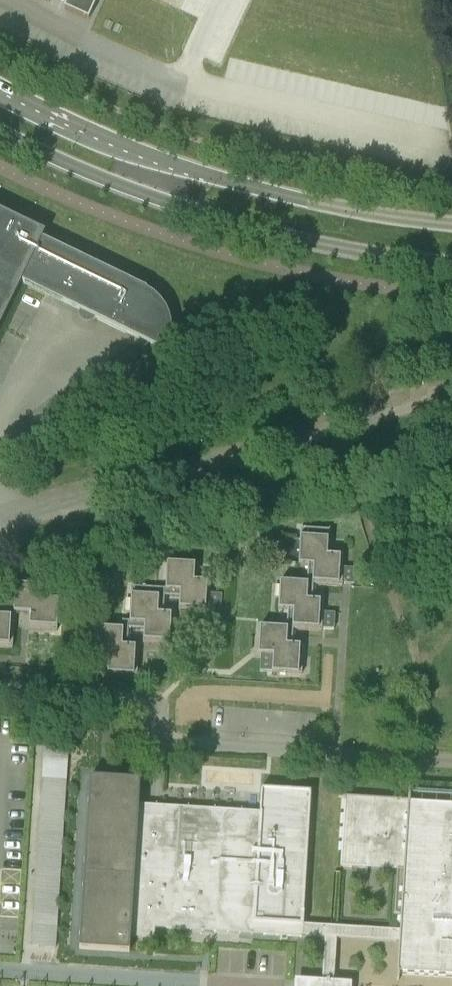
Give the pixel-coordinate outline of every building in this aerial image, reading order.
[(22,282),(168,353),(169,351),(167,350),(170,342),(172,333),(171,324),(169,316),(166,308),(160,301),(154,295),(146,290),(147,289),(0,218),(0,327),(22,282)] [(342,587),(345,556),(328,555),(330,531),(302,529),(299,565),(309,565),(308,583),(307,585),(314,585),(325,586),(342,587)] [(281,541),(282,554),(298,553),(298,541),(281,541)] [(180,598),(180,611),(209,613),(211,582),(195,581),(196,564),(168,563),(166,589),(166,597),(180,598)] [(324,601),(313,600),(314,585),(307,585),(308,583),(281,582),(279,610),(288,610),(287,628),(287,629),(293,630),(306,631),(322,632),(324,601)] [(15,584),(14,616),(15,616),(15,612),(30,613),(29,630),(57,631),(59,600),(43,599),(44,586),(15,584)] [(143,643),(173,645),(175,615),(164,614),(165,597),(166,597),(166,589),(132,587),(130,621),(130,629),(144,630),(143,643)] [(15,616),(14,616),(0,615),(0,647),(13,648),(15,616)] [(138,676),(139,647),(128,646),(129,629),(130,629),(130,621),(123,621),(122,629),(96,627),(94,655),(109,656),(108,674),(138,676)] [(302,674),(304,646),(293,645),(293,630),(287,629),(287,628),(260,626),(259,654),(273,655),(272,673),(302,674)] [(44,761),(33,946),(59,947),(69,762),(44,761)] [(339,796),(339,799),(345,799),(340,867),(368,869),(397,870),(394,915),(401,915),(400,930),(304,925),(304,924),(303,924),(312,791),(261,788),(260,813),(139,805),(140,780),(90,778),(79,949),(130,952),(131,937),(153,938),(153,937),(154,928),(240,933),(253,934),(302,937),(302,936),(325,937),(325,941),(322,978),(322,985),(451,985),(451,803),(339,796)]
